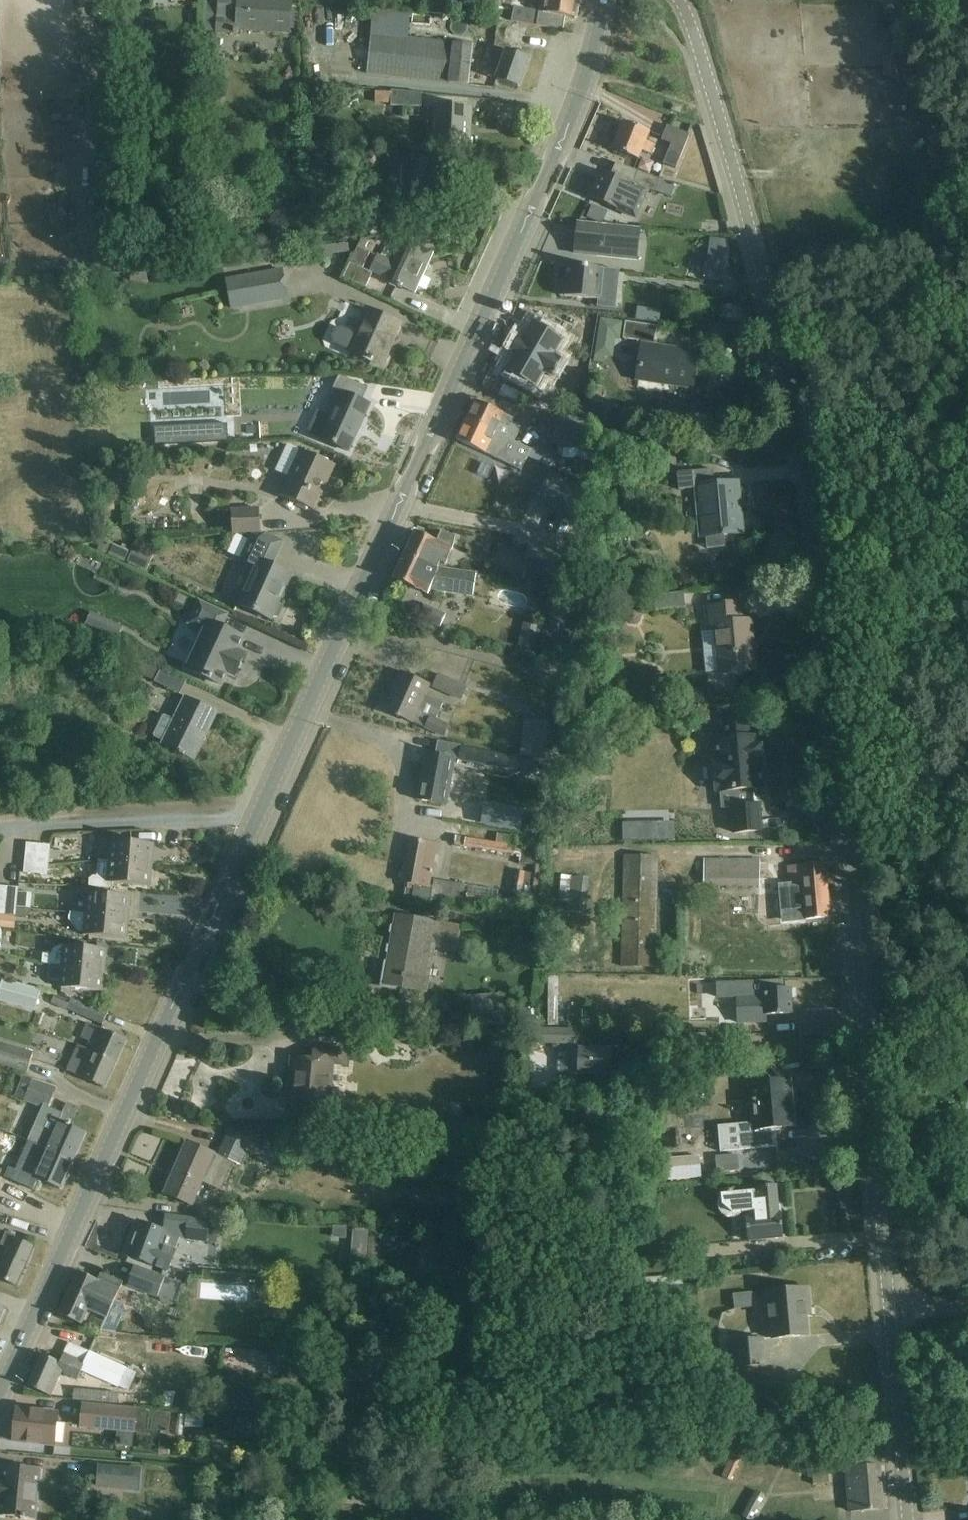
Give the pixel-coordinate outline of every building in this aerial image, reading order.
[(216,33),(240,35),(240,30),(290,33),(291,24),(292,4),(270,3),(270,0),(218,0),(216,32),(216,33)] [(564,17),(576,20),(580,0),(546,0),(543,14),(514,9),(511,23),(537,28),(562,31),(564,17)] [(141,45),(155,44),(154,33),(140,34),(141,45)] [(366,75),(449,84),(468,86),(473,45),(370,33),(366,75)] [(497,80),(518,88),(528,59),(494,48),(489,62),(501,67),(497,80)] [(421,93),(383,90),(382,104),(420,106),(421,93)] [(682,107),(674,104),(672,111),(680,113),(682,107)] [(439,150),(468,151),(469,137),(467,137),(469,110),(437,108),(435,135),(434,135),(434,136),(439,136),(439,150)] [(624,122),(613,150),(638,161),(642,152),(651,156),(655,146),(646,142),(650,132),(624,122)] [(689,135),(667,126),(661,141),(671,144),(663,164),(676,169),(689,135)] [(330,151),(330,161),(343,161),(343,151),(330,151)] [(363,163),(368,169),(375,169),(381,164),(381,157),(376,151),(369,151),(363,156),(363,163)] [(409,154),(409,165),(406,206),(441,208),(442,193),(440,193),(441,166),(438,166),(439,156),(409,154)] [(315,218),(318,244),(350,239),(350,238),(369,235),(366,211),(346,214),(331,216),(331,163),(311,163),(311,170),(314,170),(315,218)] [(631,184),(664,196),(668,186),(659,183),(660,179),(636,170),(631,184)] [(603,172),(591,199),(616,210),(636,219),(648,192),(627,183),(603,172)] [(577,223),(574,255),(638,262),(641,229),(577,223)] [(712,239),(711,250),(726,252),(725,241),(712,239)] [(378,256),(371,271),(373,272),(387,279),(386,280),(396,285),(414,293),(432,254),(414,246),(404,241),(399,253),(383,245),(378,256)] [(352,253),(351,243),(320,247),(321,259),(333,258),(333,255),(352,253)] [(351,262),(343,277),(366,288),(373,274),(363,269),(370,254),(357,248),(351,262)] [(559,297),(579,299),(600,301),(603,269),(568,266),(566,281),(561,281),(559,297)] [(283,273),(227,283),(232,310),(288,300),(283,273)] [(656,322),(659,309),(637,304),(634,317),(656,322)] [(349,351),(363,358),(381,366),(399,326),(367,311),(349,351)] [(516,350),(506,368),(536,383),(545,366),(552,370),(562,353),(556,350),(564,335),(533,318),(524,334),(521,332),(512,347),(516,350)] [(601,320),(599,336),(615,339),(619,339),(622,323),(601,320)] [(657,328),(627,323),(624,340),(645,343),(639,379),(692,387),(697,355),(654,348),(655,344),(657,345),(658,340),(655,340),(657,328)] [(368,389),(350,380),(339,375),(334,388),(343,392),(321,440),(330,444),(348,452),(357,432),(356,432),(360,423),(361,423),(370,405),(362,401),(368,389)] [(475,401),(466,421),(514,443),(521,428),(512,424),(514,420),(475,401)] [(535,435),(561,440),(560,447),(591,452),(597,422),(557,415),(554,430),(537,427),(535,435)] [(522,471),(531,451),(514,443),(466,421),(457,440),(522,471)] [(205,442),(204,425),(154,428),(155,445),(205,442)] [(283,496),(281,494),(280,496),(297,503),(296,506),(307,511),(308,508),(313,510),(322,490),(320,489),(323,484),(327,486),(336,466),(317,458),(301,450),(300,451),(303,452),(283,496)] [(551,469),(556,460),(534,450),(530,459),(551,469)] [(99,451),(87,452),(88,462),(99,461),(99,451)] [(676,464),(676,452),(660,453),(660,465),(676,464)] [(725,544),(724,534),(743,533),(741,511),(739,512),(736,484),(715,486),(713,470),(677,473),(679,489),(702,488),(706,536),(707,546),(725,544)] [(589,491),(550,472),(536,502),(574,520),(589,491)] [(233,535),(252,534),(261,533),(259,510),(232,511),(233,535)] [(180,517),(164,517),(164,532),(180,533),(180,517)] [(122,531),(113,532),(113,541),(123,541),(122,531)] [(406,554),(439,567),(446,568),(452,549),(456,537),(442,531),(437,542),(416,532),(406,554)] [(264,533),(261,533),(252,534),(239,560),(254,567),(237,605),(272,620),(273,617),(279,618),(283,608),(279,604),(292,575),(272,566),(283,542),(264,533)] [(130,552),(113,544),(108,555),(125,563),(130,552)] [(537,574),(556,578),(562,550),(530,544),(530,545),(530,548),(529,550),(523,579),(535,582),(537,574)] [(154,554),(135,546),(128,562),(147,571),(154,554)] [(477,574),(446,568),(439,567),(406,554),(394,580),(429,595),(430,591),(473,597),(477,574)] [(684,593),(654,596),(656,610),(685,607),(684,593)] [(185,608),(188,599),(179,595),(175,604),(185,608)] [(548,604),(553,615),(569,608),(564,597),(548,604)] [(203,631),(186,669),(222,686),(227,674),(235,677),(246,654),(238,650),(244,639),(222,628),(228,615),(199,601),(189,624),(203,631)] [(743,621),(741,603),(705,606),(708,631),(716,630),(720,676),(755,673),(751,621),(743,621)] [(446,614),(427,604),(419,619),(438,629),(446,614)] [(641,623),(642,618),(639,613),(633,612),(629,614),(627,619),(630,624),(636,626),(641,623)] [(519,623),(516,646),(529,648),(533,625),(519,623)] [(186,683),(164,672),(160,670),(154,682),(162,686),(180,695),(186,683)] [(442,705),(439,704),(424,697),(429,685),(401,672),(395,684),(399,686),(387,711),(444,737),(449,725),(436,719),(442,705)] [(467,688),(467,687),(440,675),(433,689),(458,699),(461,700),(467,688)] [(131,677),(123,690),(132,695),(139,682),(131,677)] [(162,745),(176,751),(194,760),(217,713),(185,697),(174,720),(164,715),(153,735),(164,741),(162,745)] [(713,762),(716,791),(720,791),(720,793),(749,791),(757,790),(764,789),(762,768),(764,768),(761,739),(760,739),(759,737),(751,738),(749,718),(722,721),(724,741),(715,741),(717,761),(713,762)] [(535,750),(535,760),(559,762),(562,723),(538,721),(535,750)] [(462,747),(459,760),(467,762),(482,764),(493,767),(495,754),(485,752),(462,747)] [(417,800),(437,804),(446,806),(455,761),(455,759),(436,756),(426,754),(417,800)] [(573,766),(572,785),(592,787),(593,767),(573,766)] [(89,773),(78,782),(86,792),(96,783),(89,773)] [(492,775),(481,773),(476,797),(488,799),(492,775)] [(46,775),(46,785),(57,785),(57,775),(46,775)] [(79,787),(72,779),(66,785),(72,792),(79,787)] [(759,806),(758,806),(757,790),(749,791),(750,806),(732,808),(734,834),(762,832),(759,806)] [(519,832),(523,810),(486,803),(482,826),(519,832)] [(461,811),(460,818),(470,819),(472,812),(461,811)] [(621,821),(621,841),(669,840),(668,820),(621,821)] [(456,836),(455,847),(520,858),(519,865),(526,866),(526,864),(543,866),(544,856),(522,853),(523,846),(514,845),(516,837),(499,834),(498,842),(471,838),(456,836)] [(66,839),(56,838),(55,850),(64,851),(66,839)] [(153,844),(112,841),(105,840),(99,847),(98,861),(148,865),(149,857),(152,857),(153,844)] [(406,883),(406,888),(404,900),(431,905),(432,901),(461,906),(464,885),(435,880),(434,888),(429,888),(437,845),(410,840),(402,883),(406,883)] [(36,874),(39,845),(27,843),(24,873),(36,874)] [(39,845),(36,874),(48,876),(51,846),(39,845)] [(623,856),(622,964),(658,964),(659,856),(623,856)] [(147,873),(148,865),(98,861),(97,877),(93,876),(90,880),(89,887),(108,889),(109,883),(149,887),(150,873),(147,873)] [(705,861),(705,885),(759,886),(759,861),(705,861)] [(830,918),(825,864),(788,868),(790,887),(803,886),(806,920),(830,918)] [(545,867),(543,866),(535,865),(534,875),(532,885),(532,888),(531,893),(531,896),(540,898),(545,867)] [(514,901),(467,895),(466,904),(496,908),(496,910),(521,913),(521,905),(529,906),(531,896),(531,893),(532,888),(532,885),(534,875),(519,872),(516,885),(514,901)] [(572,887),(568,887),(566,912),(586,914),(588,887),(585,887),(586,880),(573,879),(572,887)] [(16,918),(17,909),(19,888),(7,887),(4,917),(16,918)] [(71,904),(70,913),(124,918),(125,910),(128,910),(129,897),(80,892),(71,904)] [(53,894),(41,893),(40,906),(53,907),(53,894)] [(27,910),(17,909),(16,918),(26,918),(27,910)] [(124,918),(70,913),(68,920),(77,931),(85,936),(126,939),(127,926),(124,926),(124,918)] [(459,926),(396,914),(383,985),(426,993),(434,948),(455,951),(459,926)] [(106,950),(65,946),(60,946),(56,947),(54,949),(52,954),(44,953),(43,963),(49,964),(49,966),(101,971),(102,962),(105,963),(106,950)] [(100,978),(101,971),(49,966),(48,977),(52,981),(62,981),(61,988),(102,992),(103,979),(100,978)] [(556,978),(546,979),(546,1027),(557,1026),(556,978)] [(0,989),(0,1000),(36,1010),(41,991),(3,980),(0,989)] [(743,1005),(765,1004),(765,1016),(792,1015),(791,989),(743,991),(743,1005)] [(67,1009),(103,1025),(108,1013),(90,1005),(72,997),(71,1000),(56,993),(51,1003),(67,1010),(67,1009)] [(502,994),(467,997),(469,1028),(504,1025),(502,994)] [(91,1051),(117,1062),(127,1040),(88,1023),(81,1039),(94,1044),(91,1051)] [(568,1046),(567,1075),(609,1076),(610,1051),(585,1050),(586,1027),(569,1027),(569,1030),(530,1029),(529,1044),(568,1046)] [(524,1030),(512,1030),(511,1044),(523,1045),(524,1030)] [(28,1073),(34,1054),(0,1043),(0,1064),(28,1073)] [(117,1062),(91,1051),(79,1045),(75,1052),(67,1071),(105,1088),(117,1062)] [(288,1106),(308,1108),(327,1110),(331,1064),(341,1065),(342,1050),(335,1049),(315,1048),(314,1060),(292,1058),(292,1060),(297,1060),(295,1080),(298,1080),(297,1087),(289,1086),(288,1106)] [(647,1064),(647,1076),(659,1077),(659,1064),(647,1064)] [(43,1107),(47,1109),(48,1107),(56,1088),(24,1077),(16,1096),(25,1100),(43,1107)] [(721,1153),(742,1151),(778,1148),(776,1129),(794,1127),(790,1081),(750,1084),(754,1124),(718,1127),(721,1153)] [(36,1145),(73,1161),(86,1133),(71,1127),(59,1121),(62,1114),(48,1107),(47,1109),(43,1107),(28,1141),(36,1145)] [(408,1121),(408,1123),(400,1123),(399,1131),(407,1132),(407,1134),(456,1137),(457,1124),(408,1121)] [(251,1138),(230,1130),(220,1156),(187,1142),(165,1194),(193,1206),(203,1183),(216,1188),(228,1162),(241,1166),(251,1138)] [(20,1182),(19,1183),(34,1190),(39,1180),(61,1190),(73,1161),(36,1145),(25,1170),(11,1165),(6,1176),(20,1182)] [(738,1156),(716,1157),(717,1173),(739,1172),(738,1156)] [(747,1219),(748,1242),(783,1238),(780,1204),(778,1204),(777,1186),(759,1187),(759,1192),(721,1196),(719,1200),(719,1207),(720,1212),(726,1217),(731,1218),(738,1217),(743,1213),(746,1213),(747,1219)] [(186,1240),(207,1242),(217,1243),(220,1222),(210,1221),(166,1215),(164,1227),(187,1230),(186,1240)] [(128,1256),(162,1269),(160,1275),(184,1285),(188,1275),(169,1268),(175,1251),(159,1245),(164,1232),(140,1222),(128,1256)] [(353,1244),(368,1245),(370,1230),(354,1229),(353,1244)] [(13,1237),(6,1234),(1,1246),(7,1250),(1,1264),(0,1264),(0,1280),(17,1287),(35,1247),(13,1237)] [(176,1304),(184,1285),(160,1275),(135,1266),(127,1286),(158,1298),(161,1302),(172,1306),(176,1304)] [(78,1272),(59,1315),(82,1325),(89,1310),(106,1318),(100,1332),(116,1334),(125,1312),(123,1305),(115,1302),(124,1283),(120,1281),(101,1273),(98,1281),(78,1272)] [(697,1286),(685,1287),(654,1289),(656,1313),(698,1310),(697,1286)] [(773,1340),(808,1337),(806,1308),(810,1307),(808,1288),(764,1292),(767,1320),(771,1320),(773,1340)] [(750,1293),(731,1293),(732,1308),(750,1308),(750,1293)] [(733,1341),(735,1368),(765,1365),(763,1338),(733,1341)] [(60,1374),(77,1382),(81,1371),(103,1380),(118,1387),(126,1368),(90,1352),(85,1362),(65,1353),(61,1362),(42,1354),(28,1386),(50,1396),(60,1374)] [(211,1363),(181,1360),(180,1373),(210,1376),(211,1363)] [(74,1401),(84,1402),(117,1406),(118,1394),(75,1389),(74,1401)] [(233,1396),(232,1411),(252,1412),(253,1398),(233,1396)] [(138,1408),(117,1406),(84,1402),(81,1428),(135,1434),(138,1408)] [(15,1441),(57,1446),(61,1414),(18,1409),(15,1441)] [(202,1429),(202,1419),(184,1418),(183,1428),(202,1429)] [(732,1481),(746,1448),(736,1444),(722,1476),(732,1481)] [(853,1460),(852,1448),(813,1451),(814,1459),(814,1463),(853,1460)] [(142,1468),(98,1464),(96,1488),(140,1492),(142,1468)] [(851,1513),(884,1510),(880,1466),(847,1469),(851,1513)] [(1,1501),(0,1515),(0,1516),(22,1518),(22,1519),(25,1519),(25,1518),(36,1519),(40,1471),(4,1468),(3,1480),(0,1480),(0,1501),(1,1501)] [(829,1469),(813,1471),(814,1485),(830,1483),(829,1469)] [(741,1517),(748,1519),(751,1519),(765,1496),(756,1491),(741,1517)] [(121,1519),(142,1519),(143,1512),(122,1510),(121,1519)]
